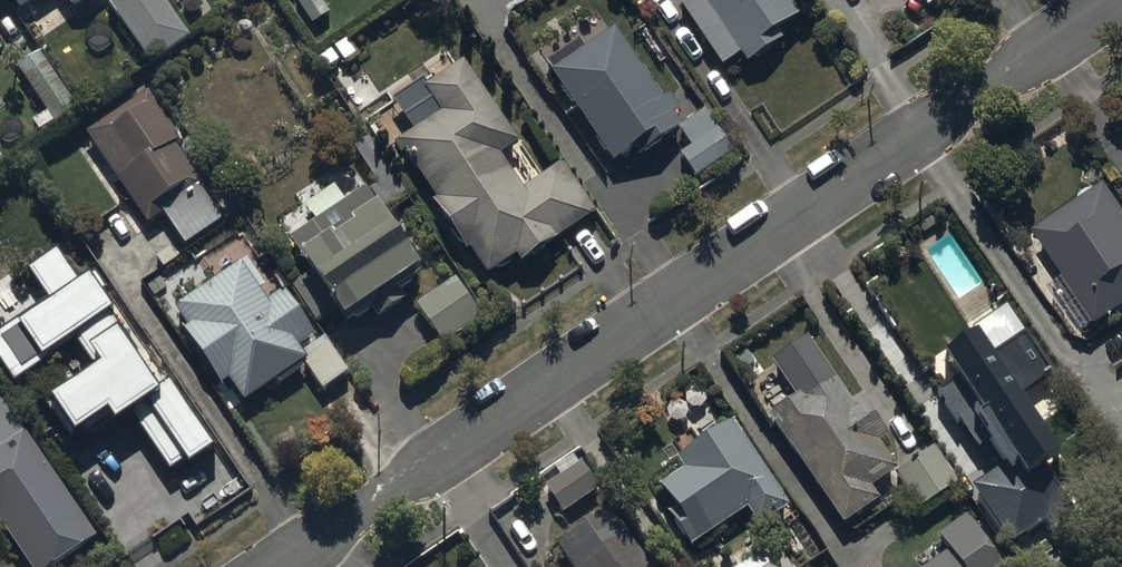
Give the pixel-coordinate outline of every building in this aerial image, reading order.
[(20,13),(40,0),(11,0),(20,13)] [(74,12),(92,0),(66,0),(74,12)] [(109,7),(151,68),(191,41),(163,0),(118,0),(109,7)] [(790,0),(686,0),(679,5),(725,71),(742,60),(748,70),(786,44),(780,36),(803,20),(790,0)] [(926,12),(945,0),(919,0),(926,12)] [(639,162),(680,133),(690,147),(679,155),(696,179),(733,153),(705,112),(680,128),(674,119),(682,113),(672,98),(664,103),(616,33),(587,52),(581,44),(547,67),(617,168),(635,156),(639,162)] [(78,112),(41,56),(18,71),(47,114),(32,124),(41,136),(78,112)] [(520,147),(464,67),(425,94),(442,119),(399,149),(438,205),(433,209),(467,258),(471,255),(489,282),(517,262),(523,270),(599,217),(563,166),(524,194),(501,161),(520,147)] [(165,218),(186,248),(221,224),(201,195),(205,192),(176,149),(182,145),(149,95),(87,137),(150,228),(165,218)] [(1071,286),(1058,295),(1086,337),(1110,323),(1121,314),(1121,205),(1111,188),(1038,236),(1071,286)] [(334,311),(345,328),(372,311),(379,323),(408,305),(400,291),(422,277),(369,192),(345,207),(336,192),(307,210),(317,226),(289,243),(303,265),(299,267),(307,278),(293,287),(315,323),(334,311)] [(56,248),(30,265),(51,295),(0,329),(0,354),(15,376),(77,333),(96,362),(51,392),(76,428),(108,406),(116,416),(128,408),(172,471),(216,441),(170,374),(160,381),(108,306),(112,303),(89,270),(77,278),(56,248)] [(221,389),(229,384),(243,405),(277,383),(281,389),(307,372),(323,396),(349,379),(325,340),(302,355),(299,349),(315,338),(286,293),(266,306),(259,295),(267,291),(250,264),(172,315),(187,338),(181,342),(199,370),(206,366),(221,389)] [(457,282),(417,309),(440,344),(481,317),(457,282)] [(1050,369),(1006,307),(947,348),(964,372),(939,388),(980,447),(987,443),(1000,461),(970,482),(1011,542),(1071,500),(1044,461),(1059,450),(1018,391),(1050,369)] [(854,407),(806,337),(771,361),(798,400),(771,419),(847,529),(881,505),(873,493),(898,476),(880,449),(891,442),(863,401),(854,407)] [(17,566),(62,566),(97,544),(0,396),(0,541),(17,566)] [(669,520),(691,553),(745,516),(748,514),(761,533),(791,513),(732,426),(676,464),(683,473),(662,488),(679,512),(669,520)] [(935,453),(898,479),(921,511),(958,485),(935,453)] [(580,461),(544,485),(562,511),(598,486),(580,461)] [(614,515),(560,551),(570,566),(649,566),(614,515)] [(967,520),(938,540),(949,556),(932,566),(998,566),(967,520)]
